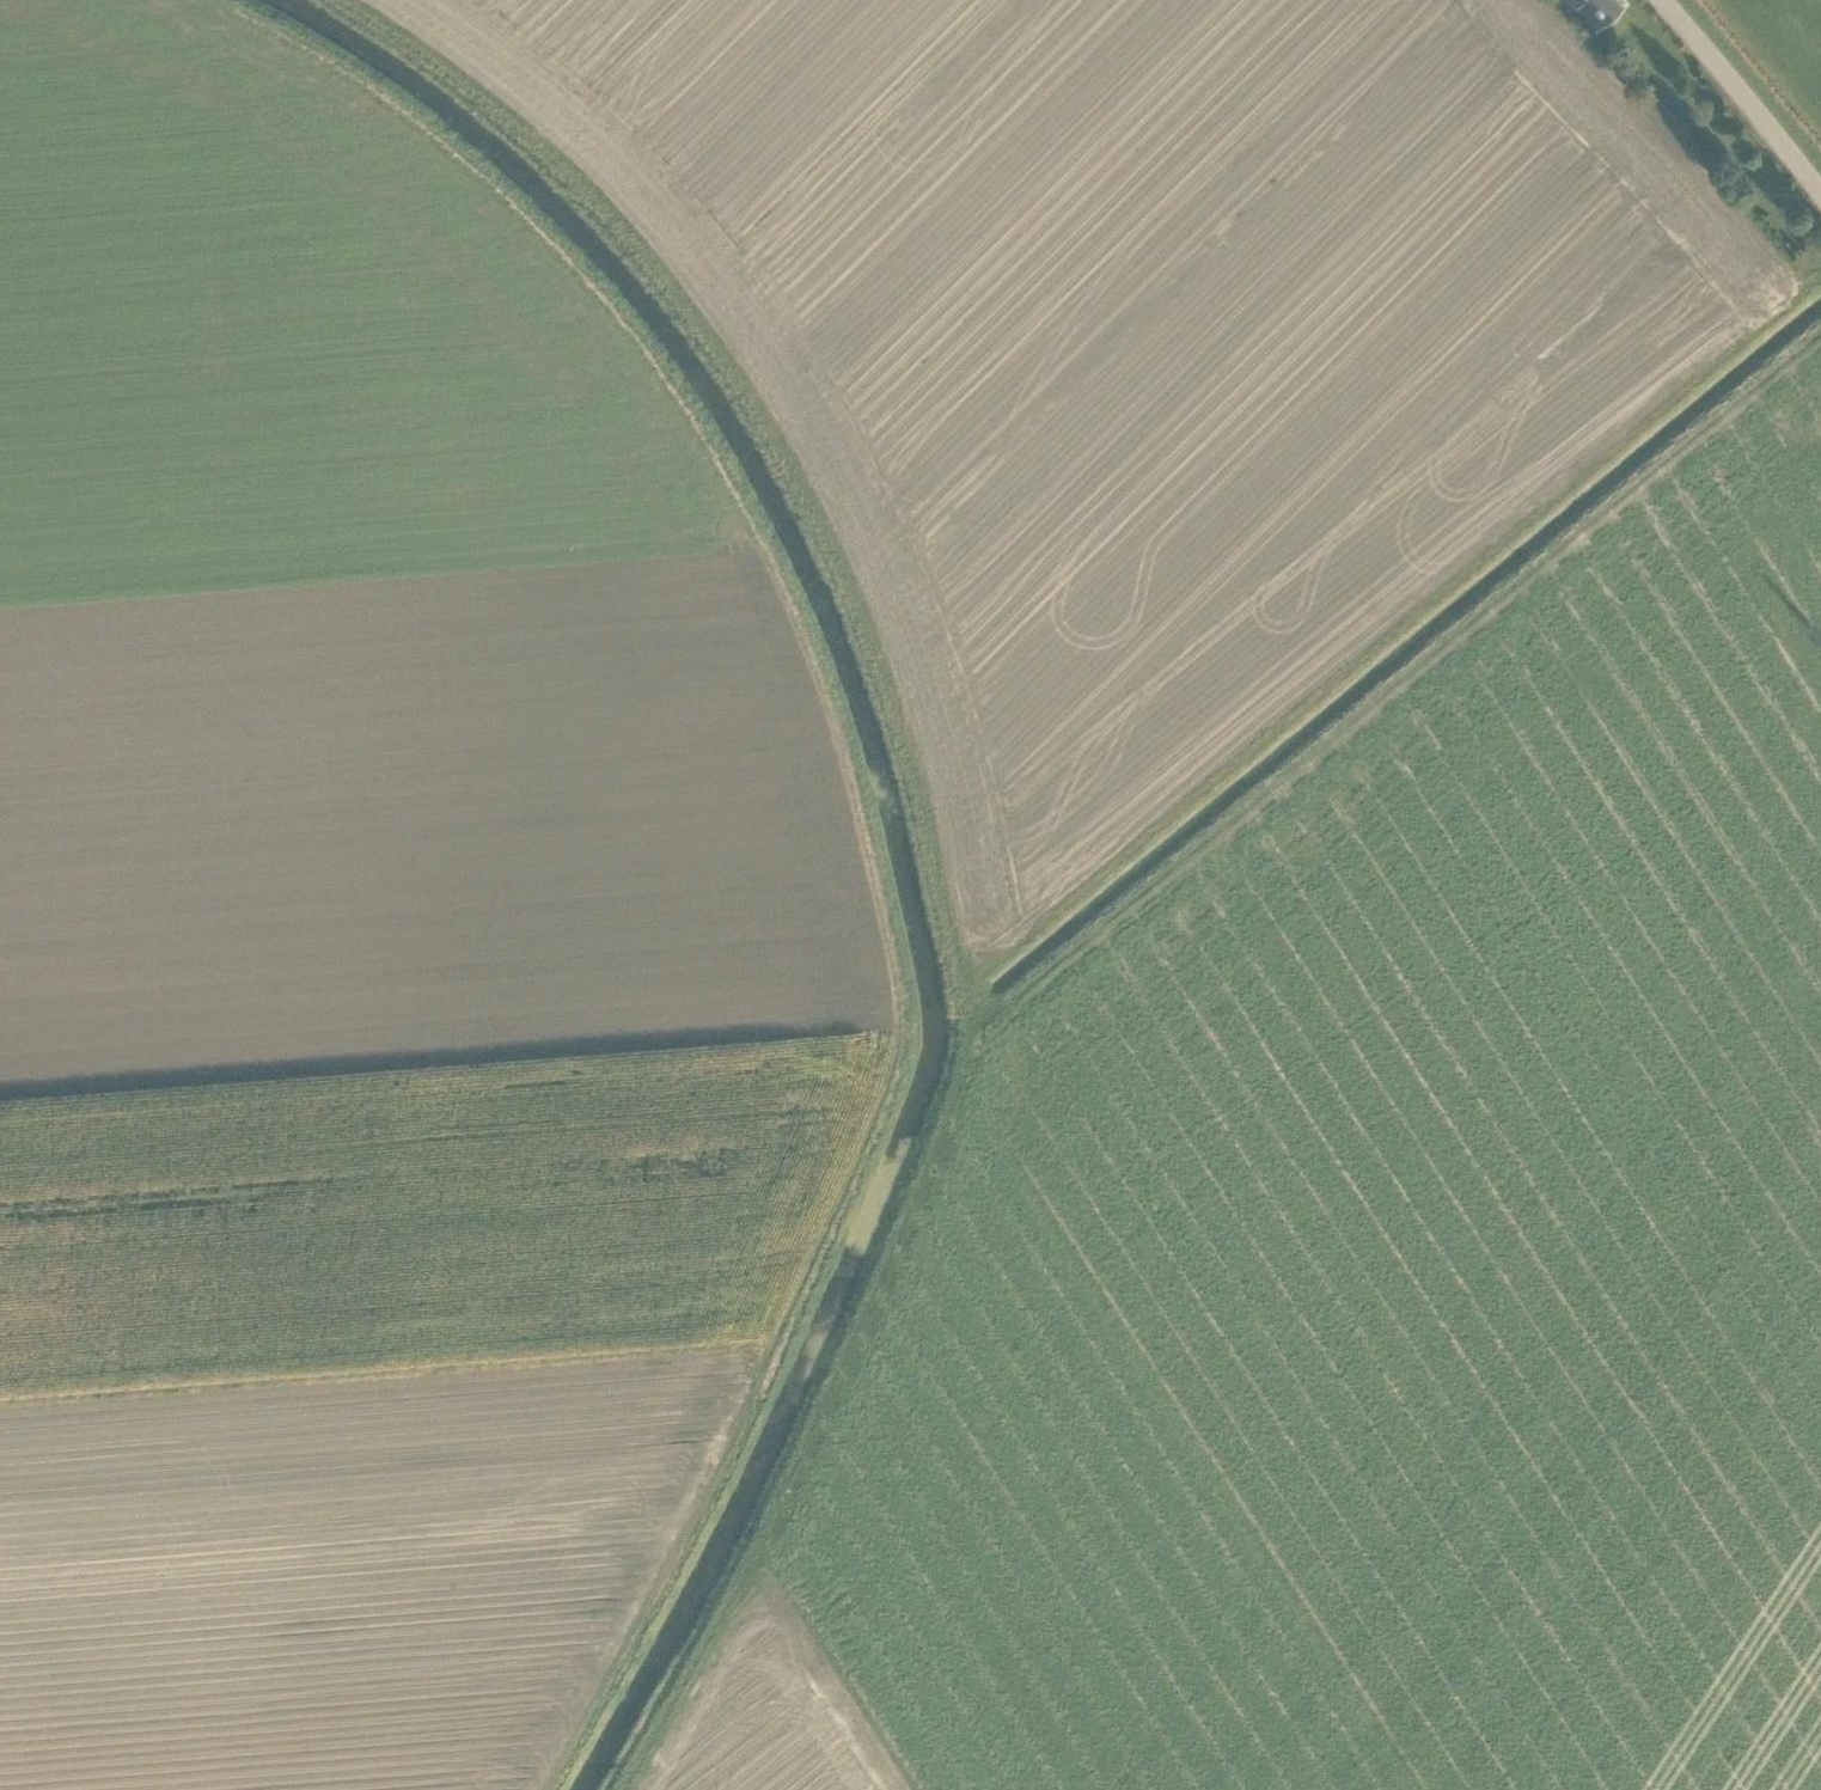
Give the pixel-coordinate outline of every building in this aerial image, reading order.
[(1587,1),(1580,7),(1597,26),(1604,20),(1625,3),(1622,0),(1587,0),(1587,1)]
